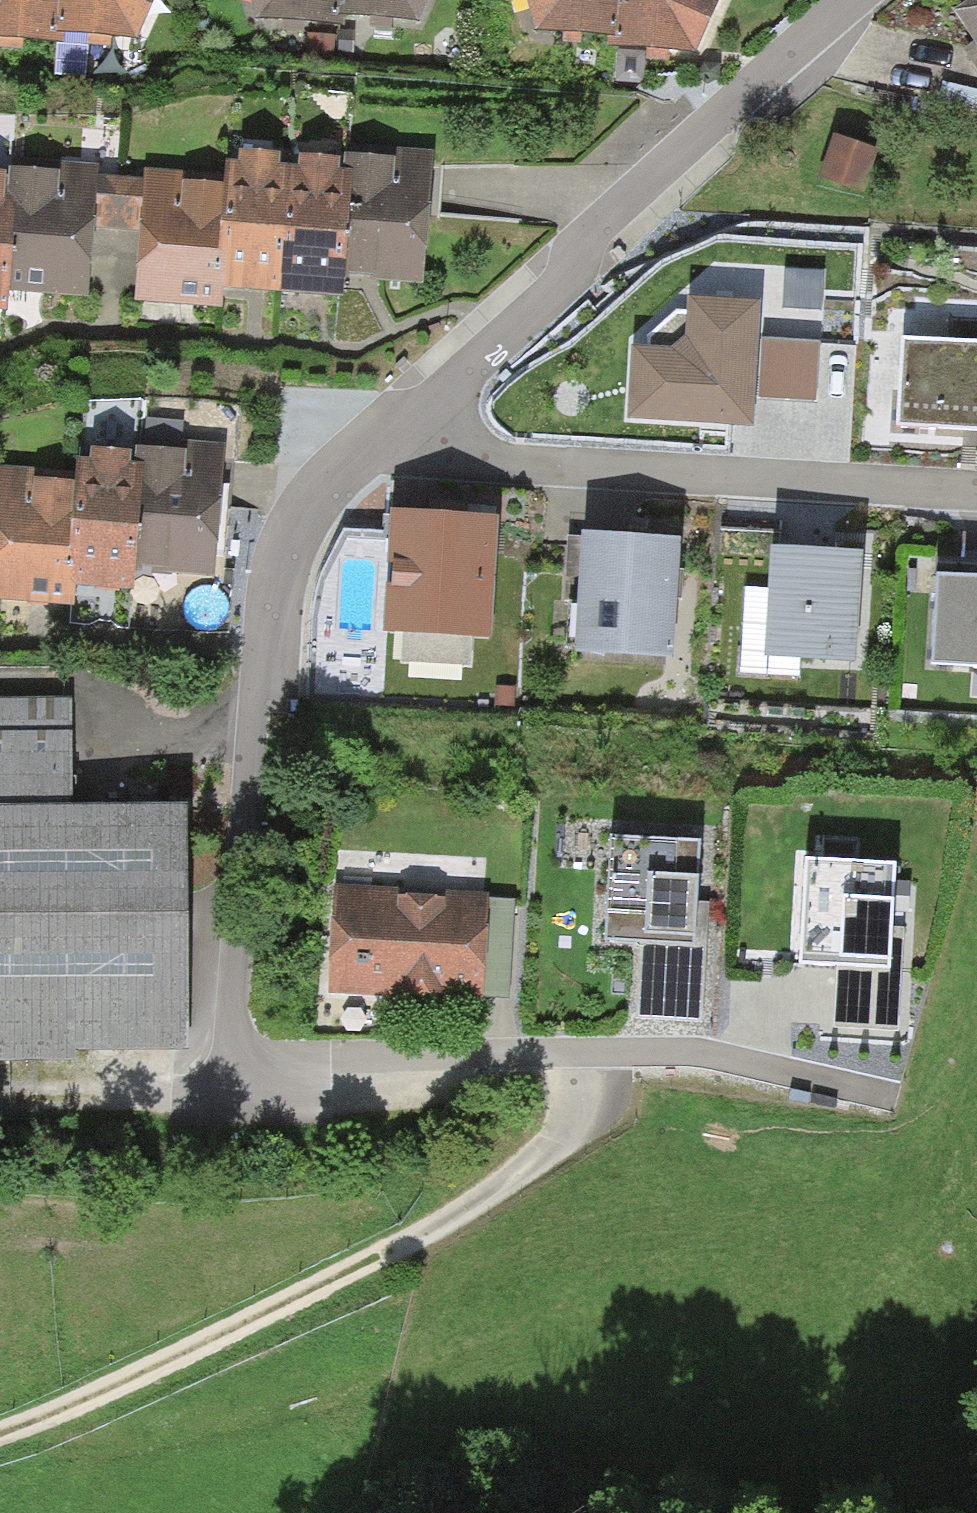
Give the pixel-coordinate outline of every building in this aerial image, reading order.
[(65,45),(67,0),(0,0),(0,45),(65,45)] [(157,45),(168,0),(67,0),(65,45),(157,45)] [(350,31),(350,0),(254,0),(262,27),(350,31)] [(438,35),(448,0),(350,0),(350,31),(438,35)] [(628,50),(632,0),(538,0),(548,43),(628,50)] [(708,56),(732,0),(632,0),(628,50),(708,56)] [(967,25),(976,41),(976,19),(967,25)] [(879,159),(836,143),(820,186),(863,201),(879,159)] [(297,159),(297,172),(292,296),(359,298),(359,279),(364,161),(297,159)] [(441,164),(364,161),(359,279),(437,282),(441,164)] [(233,169),(233,186),(229,293),(292,296),(297,172),(233,169)] [(0,176),(0,307),(18,307),(22,176),(0,176)] [(103,178),(22,176),(18,307),(100,310),(103,178)] [(233,186),(148,182),(144,309),(228,312),(229,293),(233,186)] [(749,310),(694,309),(694,355),(637,354),(637,418),(748,420),(749,310)] [(815,343),(762,341),(759,401),(813,403),(815,343)] [(899,343),(895,430),(976,434),(976,346),(899,343)] [(80,456),(80,480),(80,590),(153,590),(153,580),(152,456),(80,456)] [(227,456),(152,456),(153,580),(227,580),(227,456)] [(0,480),(0,609),(80,609),(80,590),(80,480),(0,480)] [(484,529),(396,522),(388,626),(476,633),(484,529)] [(672,548),(589,542),(581,645),(664,651),(672,548)] [(858,562),(775,559),(772,653),(854,656),(858,562)] [(935,579),(930,666),(976,669),(976,581),(935,579)] [(81,711),(0,711),(0,1050),(187,1051),(186,811),(82,812),(81,711)] [(701,846),(611,841),(605,944),(640,946),(695,949),(695,937),(697,903),(699,880),(701,846)] [(897,867),(805,862),(799,967),(836,969),(891,972),(891,960),(893,928),(895,903),(897,867)] [(486,901),(336,893),(331,997),(388,999),(388,1009),(412,1010),(451,1011),(452,1003),(481,1004),(481,997),(486,901)] [(512,901),(486,901),(481,997),(508,1000),(512,901)] [(710,904),(697,903),(695,949),(640,946),(635,1004),(703,1007),(710,904)] [(905,929),(893,928),(891,972),(836,969),(831,1026),(898,1030),(905,929)]
